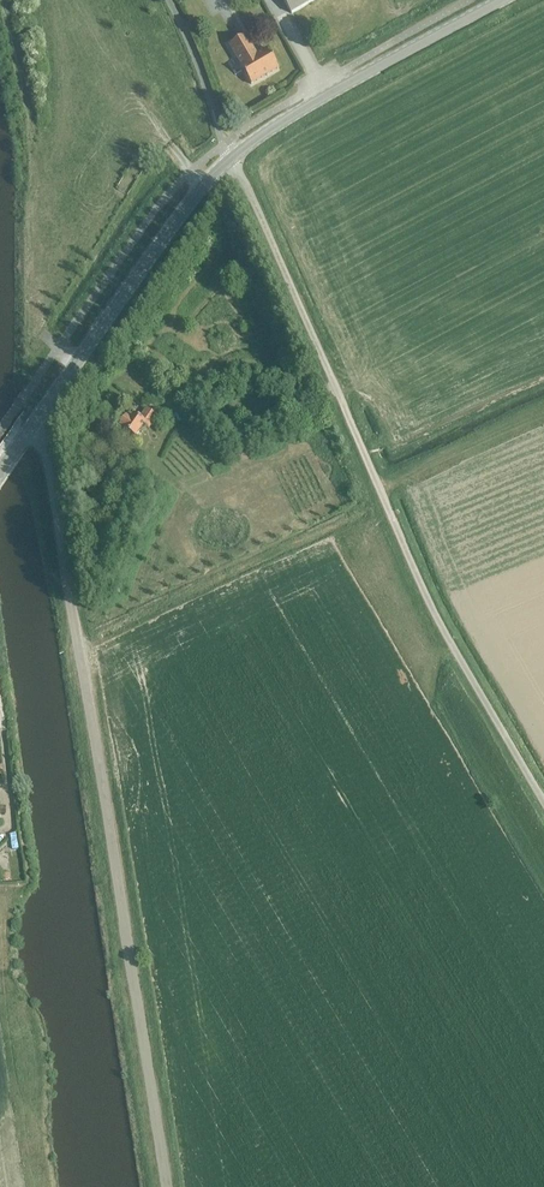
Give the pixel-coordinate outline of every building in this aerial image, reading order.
[(291,15),(293,14),(317,0),(283,0),(291,15)] [(280,68),(268,49),(258,55),(247,35),(230,45),(241,64),(252,84),(280,68)] [(115,409),(109,417),(116,421),(121,413),(115,409)] [(149,429),(157,417),(147,410),(140,419),(134,415),(130,420),(126,417),(119,426),(135,438),(143,426),(149,429)] [(107,415),(103,419),(110,427),(114,423),(107,415)] [(131,462),(128,467),(136,471),(138,466),(131,462)]
